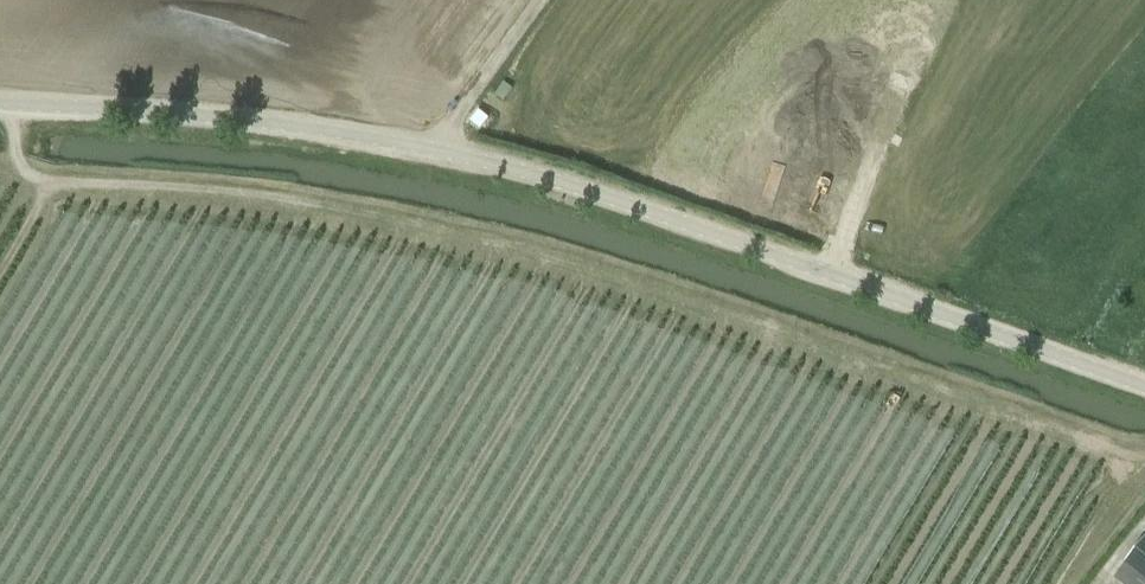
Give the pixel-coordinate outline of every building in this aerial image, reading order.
[(482,131),(490,120),(480,113),(472,123),(482,131)] [(1126,563),(1114,578),(1121,583),(1144,583),(1144,538),(1126,563)]
